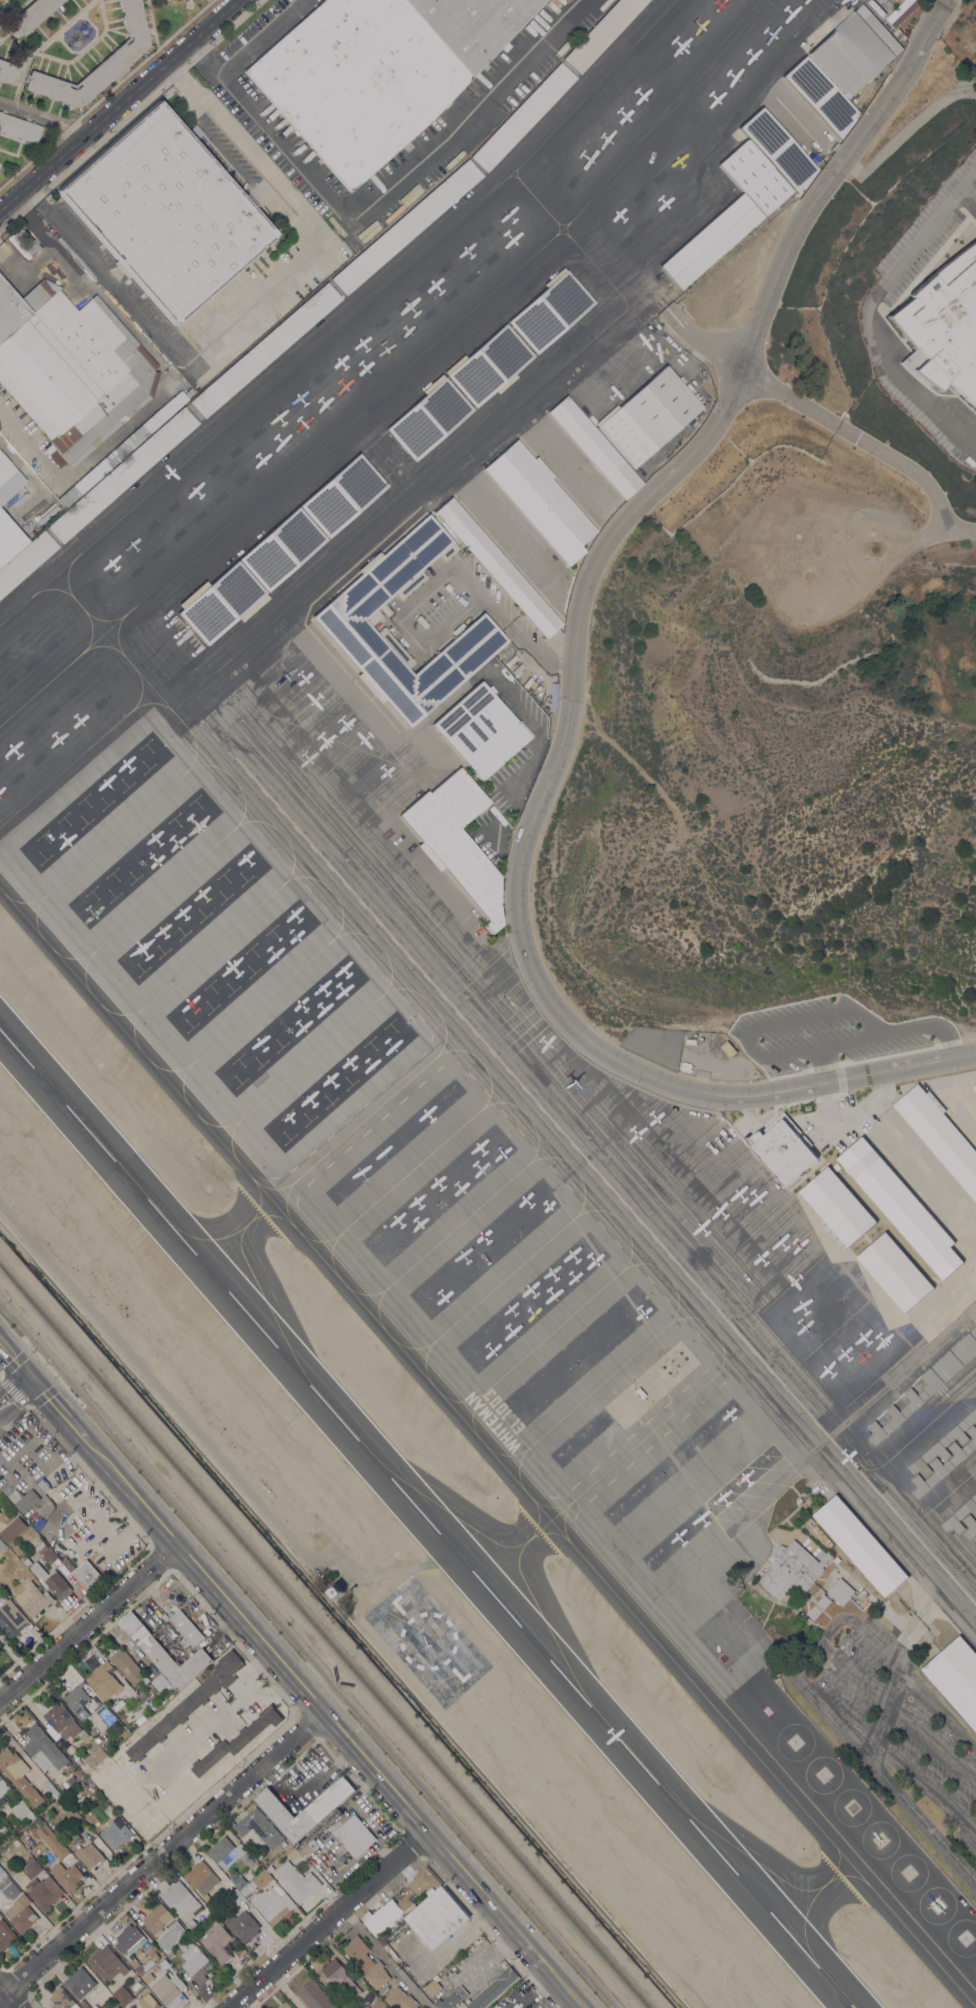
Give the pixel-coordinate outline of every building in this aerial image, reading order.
[(9,22),(34,0),(64,0),(22,37),(21,35),(19,36),(15,31),(16,30),(9,22)] [(127,38),(119,0),(139,0),(148,46),(78,108),(24,89),(30,70),(74,86),(127,38)] [(242,71),(323,0),(546,0),(506,42),(510,46),(503,53),(499,48),(448,101),(449,103),(444,109),(442,107),(431,119),(397,149),(402,155),(394,162),(389,157),(348,192),(242,71)] [(562,59),(617,0),(647,0),(578,74),(562,59)] [(888,17),(905,0),(916,0),(920,4),(895,27),(891,23),(892,22),(888,17)] [(807,54),(863,3),(903,47),(847,98),(807,54)] [(907,37),(902,42),(893,32),(898,27),(907,37)] [(781,76),(804,55),(856,112),(852,117),(854,118),(838,139),(781,76)] [(14,86),(0,81),(0,60),(20,67),(14,86)] [(559,63),(575,78),(485,173),(469,157),(559,63)] [(186,133),(195,124),(203,133),(193,141),(242,197),(246,194),(257,207),(253,210),(275,235),(261,247),(263,250),(175,327),(130,275),(126,279),(113,263),(117,259),(56,190),(158,100),(186,133)] [(738,127),(761,107),(798,149),(802,146),(819,165),(815,169),(816,169),(801,190),(799,188),(796,193),(738,127)] [(35,147),(0,136),(0,112),(42,127),(35,147)] [(791,191),(764,216),(718,164),(746,139),(791,191)] [(296,144),(300,140),(306,146),(302,150),(296,144)] [(344,296),(330,279),(467,159),(482,176),(344,296)] [(679,290),(659,266),(742,193),(762,217),(679,290)] [(3,250),(0,247),(0,243),(11,234),(22,247),(17,251),(14,252),(13,250),(15,249),(11,243),(3,250)] [(953,256),(975,240),(975,409),(973,406),(946,381),(939,392),(929,385),(927,388),(910,375),(899,363),(913,349),(887,317),(911,297),(908,294),(953,256)] [(566,270),(594,302),(535,354),(507,322),(566,270)] [(29,427),(0,394),(0,278),(19,299),(47,274),(60,289),(68,282),(86,303),(90,299),(153,370),(147,393),(150,398),(102,441),(89,427),(59,454),(48,441),(49,440),(34,423),(29,427)] [(326,282),(341,299),(204,418),(189,402),(326,282)] [(505,323),(533,356),(474,408),(446,375),(505,323)] [(666,365),(702,407),(632,469),(595,428),(666,365)] [(444,377),(473,409),(414,461),(385,429),(444,377)] [(642,483),(623,500),(547,413),(566,396),(594,428),(642,483)] [(57,499),(173,397),(181,406),(65,508),(57,499)] [(183,406),(198,423),(61,544),(46,527),(183,406)] [(483,470),(516,441),(596,531),(580,546),(584,551),(567,566),(483,470)] [(16,471),(0,485),(0,453),(16,471)] [(358,453),(387,486),(327,539),(298,506),(358,453)] [(545,639),(434,513),(451,498),(562,624),(545,639)] [(266,592),(238,560),(297,507),(326,540),(266,592)] [(26,542),(0,512),(0,564),(26,542)] [(430,516),(458,549),(448,557),(449,559),(446,562),(445,561),(444,561),(438,554),(420,570),(426,577),(425,578),(426,579),(422,582),(421,581),(404,596),(405,598),(401,601),(401,600),(400,600),(394,593),(375,609),(382,616),(381,617),(382,618),(378,621),(377,620),(370,626),(376,633),(383,627),(384,626),(388,630),(387,631),(411,659),(412,658),(415,662),(407,669),(412,674),(482,612),(507,641),(423,715),(408,728),(408,727),(403,731),(379,704),(380,703),(310,623),(308,621),(312,617),(311,617),(381,555),(378,551),(401,531),(404,534),(428,514),(430,516)] [(58,547),(0,598),(0,568),(43,530),(58,547)] [(237,561),(265,593),(206,646),(177,613),(237,561)] [(516,723),(519,720),(532,735),(528,739),(528,738),(480,781),(463,762),(431,724),(480,681),(493,697),(516,723)] [(426,790),(428,793),(458,767),(487,802),(457,828),(499,876),(498,900),(498,905),(501,924),(490,934),(482,925),(487,920),(443,868),(398,815),(426,790)] [(485,920),(460,891),(457,893),(481,923),(485,920)] [(737,1051),(729,1058),(720,1046),(727,1040),(737,1051)] [(917,1083),(975,1152),(975,1201),(893,1104),(917,1083)] [(750,1147),(754,1143),(751,1140),(783,1112),(812,1144),(808,1147),(817,1157),(784,1186),(750,1147)] [(837,1158),(862,1135),(955,1242),(950,1246),(963,1261),(943,1279),(837,1158)] [(799,1190),(828,1165),(876,1221),(847,1246),(799,1190)] [(856,1256),(885,1231),(934,1287),(905,1312),(856,1256)] [(920,1375),(975,1325),(975,1353),(929,1395),(922,1387),(927,1383),(920,1375)] [(875,1445),(869,1438),(875,1433),(868,1425),(874,1420),(881,1427),(893,1417),(886,1409),(893,1403),(899,1411),(911,1400),(904,1393),(911,1387),(917,1394),(923,1389),(929,1395),(875,1445)] [(907,1467),(975,1406),(975,1422),(974,1420),(962,1430),(969,1438),(962,1444),(956,1436),(944,1447),(951,1454),(944,1460),(938,1453),(926,1463),(932,1470),(925,1476),(919,1469),(913,1474),(907,1467)] [(973,1424),(975,1427),(975,1447),(918,1498),(911,1491),(917,1486),(911,1479),(918,1473),(924,1480),(935,1470),(929,1463),(936,1457),(943,1464),(954,1454),(948,1446),(954,1440),(961,1448),(972,1438),(966,1430),(973,1424)] [(52,1487),(45,1493),(35,1483),(43,1477),(52,1487)] [(15,1503),(8,1495),(17,1487),(24,1495),(15,1503)] [(32,1488),(40,1498),(23,1513),(15,1503),(24,1495),(32,1488)] [(940,1525),(975,1493),(975,1516),(970,1510),(958,1520),(965,1528),(959,1534),(952,1526),(946,1532),(940,1525)] [(813,1514),(836,1494),(908,1576),(885,1597),(813,1514)] [(969,1513),(975,1520),(975,1532),(969,1538),(963,1532),(969,1527),(962,1519),(969,1513)] [(7,1544),(0,1535),(0,1531),(18,1515),(27,1526),(7,1544)] [(814,1522),(810,1526),(806,1521),(810,1517),(814,1522)] [(794,1538),(819,1561),(822,1558),(821,1558),(828,1551),(833,1556),(827,1563),(826,1563),(822,1567),(824,1569),(800,1594),(792,1587),(781,1598),(759,1578),(770,1566),(769,1565),(772,1563),(767,1558),(778,1546),(780,1544),(786,1547),(794,1538)] [(40,1554),(48,1547),(58,1557),(49,1565),(41,1555),(40,1554)] [(104,1579),(90,1592),(71,1571),(86,1558),(104,1579)] [(56,1571),(56,1570),(70,1586),(72,1589),(60,1600),(44,1581),(45,1581),(41,1576),(39,1577),(30,1568),(37,1561),(48,1574),(54,1568),(56,1571)] [(855,1590),(850,1596),(850,1597),(843,1606),(827,1592),(840,1577),(855,1590)] [(42,1592),(45,1590),(54,1600),(45,1607),(44,1607),(36,1614),(36,1616),(33,1618),(31,1618),(21,1605),(15,1597),(25,1588),(24,1586),(31,1580),(42,1592)] [(337,1582),(346,1592),(336,1600),(328,1589),(337,1582)] [(10,1639),(0,1628),(0,1590),(8,1599),(9,1598),(30,1622),(10,1639)] [(814,1605),(821,1611),(814,1620),(807,1613),(814,1605)] [(192,1646),(190,1644),(187,1647),(183,1643),(187,1639),(168,1619),(180,1609),(204,1636),(192,1646)] [(139,1645),(138,1644),(137,1645),(117,1623),(132,1610),(152,1633),(151,1633),(139,1645)] [(160,1627),(166,1621),(178,1633),(171,1639),(160,1627)] [(180,1666),(202,1647),(213,1660),(178,1691),(139,1645),(151,1633),(180,1666)] [(960,1634),(975,1652),(975,1731),(921,1668),(960,1634)] [(109,1657),(121,1646),(146,1675),(134,1685),(109,1657)] [(165,1715),(164,1714),(166,1713),(167,1713),(216,1670),(212,1666),(219,1661),(218,1660),(231,1648),(243,1661),(242,1662),(245,1664),(234,1674),(237,1677),(224,1688),(222,1685),(218,1689),(219,1690),(214,1694),(213,1693),(206,1698),(208,1700),(203,1705),(201,1703),(186,1717),(187,1719),(182,1724),(180,1722),(164,1736),(166,1738),(161,1743),(159,1741),(143,1754),(145,1756),(139,1761),(138,1759),(134,1762),(125,1751),(165,1715)] [(95,1691),(86,1679),(93,1673),(92,1672),(106,1659),(115,1670),(111,1673),(113,1676),(113,1675),(122,1685),(104,1701),(95,1691)] [(168,1683),(159,1691),(151,1682),(159,1674),(168,1683)] [(82,1722),(69,1707),(71,1705),(63,1696),(83,1680),(85,1683),(81,1687),(91,1698),(82,1705),(90,1715),(82,1722)] [(153,1710),(150,1706),(147,1702),(152,1698),(155,1702),(155,1703),(158,1707),(153,1710)] [(94,1709),(102,1702),(117,1719),(108,1727),(105,1724),(106,1723),(95,1711),(94,1709)] [(56,1703),(59,1706),(61,1704),(74,1718),(73,1719),(80,1726),(74,1731),(75,1732),(72,1734),(72,1733),(65,1739),(61,1735),(56,1740),(46,1729),(50,1725),(42,1715),(56,1703)] [(193,1765),(192,1763),(197,1759),(199,1760),(215,1747),(213,1744),(218,1740),(220,1742),(223,1739),(227,1743),(230,1741),(229,1740),(231,1738),(232,1739),(240,1732),(238,1731),(243,1726),(245,1728),(251,1722),(250,1721),(252,1719),(253,1720),(259,1715),(257,1713),(265,1707),(266,1708),(271,1703),(274,1706),(273,1707),(283,1719),(276,1726),(272,1721),(235,1753),(233,1755),(229,1750),(198,1777),(190,1768),(193,1765)] [(274,1727),(269,1721),(241,1748),(246,1754),(274,1727)] [(39,1726),(40,1726),(44,1730),(43,1731),(53,1742),(54,1741),(55,1743),(55,1744),(69,1760),(69,1761),(71,1763),(61,1772),(59,1769),(58,1770),(53,1764),(44,1772),(31,1757),(32,1756),(22,1746),(31,1738),(25,1732),(29,1729),(28,1728),(35,1722),(39,1726)] [(94,1740),(90,1743),(82,1734),(82,1735),(79,1732),(83,1728),(85,1731),(85,1730),(94,1740)] [(101,1740),(98,1743),(93,1738),(96,1735),(101,1740)] [(83,1759),(99,1745),(106,1754),(96,1762),(95,1761),(89,1766),(83,1759)] [(27,1798),(0,1768),(0,1754),(7,1747),(12,1753),(14,1751),(20,1758),(29,1768),(22,1775),(44,1799),(34,1808),(26,1799),(27,1798)] [(82,1773),(79,1776),(80,1776),(79,1777),(74,1772),(78,1769),(82,1773)] [(5,1802),(0,1806),(0,1775),(3,1779),(3,1780),(9,1786),(10,1788),(1,1796),(5,1802)] [(72,1775),(76,1779),(71,1784),(67,1779),(72,1775)] [(293,1844),(254,1799),(268,1786),(295,1817),(342,1775),(355,1790),(293,1844)] [(79,1782),(83,1778),(87,1782),(86,1782),(88,1783),(84,1787),(79,1782)] [(34,1814),(29,1819),(25,1815),(19,1820),(13,1813),(12,1814),(11,1812),(12,1812),(10,1810),(21,1800),(34,1814)] [(263,1815),(264,1814),(266,1816),(265,1817),(269,1821),(269,1820),(271,1822),(270,1823),(285,1839),(284,1840),(287,1844),(283,1846),(280,1843),(272,1850),(256,1832),(255,1833),(254,1831),(254,1830),(250,1825),(249,1825),(247,1824),(250,1829),(241,1837),(232,1826),(256,1806),(263,1815)] [(376,1839),(355,1858),(346,1848),(344,1850),(332,1835),(333,1833),(332,1832),(354,1813),(376,1839)] [(42,1822),(39,1825),(34,1820),(38,1817),(42,1822)] [(65,1824),(60,1828),(57,1824),(62,1820),(65,1824)] [(134,1834),(126,1841),(124,1840),(113,1849),(99,1833),(113,1821),(120,1828),(125,1824),(134,1834)] [(61,1860),(35,1831),(45,1822),(70,1852),(69,1853),(61,1860)] [(3,1833),(0,1829),(0,1825),(3,1823),(8,1829),(3,1833)] [(60,1829),(56,1832),(52,1827),(56,1824),(60,1829)] [(74,1844),(68,1838),(76,1831),(81,1838),(74,1844)] [(224,1835),(235,1847),(240,1842),(247,1850),(224,1870),(218,1863),(217,1863),(206,1851),(224,1835)] [(305,1858),(299,1850),(313,1838),(320,1845),(305,1858)] [(106,1859),(102,1862),(100,1860),(90,1869),(76,1854),(77,1854),(74,1851),(78,1848),(76,1846),(78,1845),(79,1846),(80,1846),(82,1849),(90,1842),(106,1859)] [(30,1879),(22,1869),(27,1865),(25,1862),(31,1856),(43,1869),(30,1879)] [(220,1880),(206,1893),(212,1900),(208,1904),(201,1897),(203,1896),(195,1887),(195,1888),(184,1875),(194,1866),(193,1866),(196,1863),(196,1864),(201,1859),(220,1880)] [(272,1872),(287,1860),(292,1866),(293,1865),(304,1877),(310,1871),(313,1875),(313,1874),(322,1884),(300,1904),(272,1872)] [(68,1893),(56,1879),(57,1878),(49,1869),(59,1861),(66,1869),(68,1867),(69,1868),(74,1864),(82,1873),(81,1873),(83,1875),(79,1879),(81,1881),(68,1893)] [(269,1865),(269,1864),(270,1864),(273,1868),(269,1872),(265,1868),(269,1865)] [(406,1894),(403,1892),(406,1889),(407,1890),(410,1887),(408,1885),(414,1879),(413,1877),(426,1865),(442,1884),(429,1896),(425,1891),(428,1889),(426,1887),(414,1898),(410,1894),(408,1896),(415,1904),(405,1913),(397,1903),(406,1894)] [(240,1892),(240,1891),(264,1868),(273,1878),(264,1887),(267,1890),(271,1886),(281,1897),(285,1893),(296,1905),(272,1926),(249,1900),(257,1894),(259,1897),(263,1893),(255,1883),(249,1889),(251,1891),(250,1892),(253,1894),(247,1899),(240,1892)] [(247,1882),(239,1889),(233,1882),(234,1880),(231,1877),(237,1872),(240,1875),(241,1875),(247,1882)] [(8,1898),(0,1889),(0,1881),(7,1875),(21,1892),(12,1899),(10,1897),(8,1898)] [(63,1893),(49,1905),(51,1906),(49,1908),(49,1909),(47,1910),(46,1910),(44,1912),(28,1893),(30,1892),(25,1886),(35,1877),(39,1881),(42,1878),(43,1880),(48,1875),(63,1893)] [(200,1905),(191,1914),(187,1910),(179,1917),(161,1895),(166,1890),(167,1888),(168,1889),(178,1880),(198,1902),(200,1905)] [(433,1949),(427,1943),(424,1945),(419,1939),(422,1937),(406,1918),(405,1918),(442,1885),(470,1917),(433,1949)] [(227,1895),(235,1887),(236,1888),(244,1897),(235,1904),(228,1896),(227,1895)] [(39,1918),(22,1933),(10,1920),(10,1919),(2,1910),(23,1892),(31,1901),(27,1905),(39,1918)] [(362,1920),(373,1935),(402,1913),(391,1898),(362,1920)] [(161,1903),(173,1917),(165,1924),(166,1926),(174,1919),(187,1933),(175,1943),(167,1933),(159,1941),(141,1920),(161,1903)] [(260,1926),(257,1929),(259,1932),(245,1944),(239,1937),(238,1938),(224,1921),(232,1913),(235,1917),(241,1912),(244,1910),(246,1913),(247,1912),(260,1926)] [(11,1942),(0,1952),(0,1912),(3,1916),(1,1917),(17,1936),(11,1941),(11,1942)] [(218,1918),(223,1925),(222,1926),(231,1937),(227,1941),(227,1942),(223,1946),(233,1956),(222,1966),(197,1937),(218,1918)] [(190,1931),(186,1926),(193,1921),(197,1926),(190,1931)] [(128,1950),(129,1951),(126,1953),(125,1952),(122,1954),(112,1943),(117,1939),(116,1937),(124,1930),(122,1928),(125,1925),(126,1926),(129,1923),(132,1926),(134,1925),(143,1936),(128,1950)] [(364,1975),(365,1974),(341,1948),(357,1934),(371,1949),(366,1953),(375,1963),(379,1959),(384,1965),(383,1966),(388,1972),(387,1973),(391,1977),(377,1989),(364,1975)] [(209,1960),(202,1965),(208,1972),(204,1975),(207,1978),(199,1985),(191,1976),(190,1976),(181,1965),(186,1961),(181,1954),(184,1952),(179,1946),(188,1938),(194,1945),(195,1944),(209,1960)] [(379,1941),(383,1938),(399,1957),(395,1960),(379,1941)] [(129,1970),(123,1975),(120,1971),(108,1981),(104,1978),(102,1979),(87,1962),(91,1958),(89,1955),(97,1948),(99,1950),(106,1944),(129,1970)] [(362,1991),(352,2000),(340,1987),(338,1989),(328,1978),(324,1981),(321,1978),(325,1974),(321,1969),(327,1964),(324,1961),(327,1958),(330,1961),(335,1957),(346,1970),(344,1971),(362,1991)] [(146,1970),(141,1975),(129,1962),(134,1958),(140,1964),(143,1963),(143,1964),(149,1958),(153,1963),(146,1970)] [(163,1968),(158,1962),(164,1958),(168,1963),(163,1968)] [(520,1977),(485,2007),(467,2007),(466,2006),(468,2004),(465,2001),(468,1998),(471,2001),(496,1979),(495,1978),(509,1965),(520,1977)] [(97,1984),(79,1999),(64,1982),(68,1978),(67,1976),(70,1974),(71,1975),(81,1966),(97,1984)] [(187,1999),(177,2007),(168,2007),(149,1986),(164,1973),(169,1978),(175,1973),(186,1986),(180,1991),(187,1999)] [(148,1974),(152,1979),(148,1983),(143,1978),(148,1974)] [(312,1978),(338,2007),(310,2007),(296,1992),(312,1978)] [(431,1997),(423,1988),(434,1978),(442,1987),(431,1997)] [(60,1985),(80,2007),(49,2007),(54,2004),(49,1998),(53,1995),(51,1993),(60,1985)] [(133,1997),(129,2002),(125,2006),(125,2005),(124,2006),(112,1994),(122,1985),(133,1997)] [(461,1999),(452,2007),(438,2007),(433,2003),(439,1998),(442,2001),(453,1990),(453,1991),(460,1985),(468,1994),(462,2000),(461,1999)] [(416,2005),(418,2007),(393,2007),(384,1998),(398,1986),(402,1991),(403,1990),(408,1995),(410,1994),(418,2004),(416,2005)] [(148,1992),(162,2007),(142,2007),(140,2006),(141,2005),(138,2001),(148,1992)] [(83,1998),(91,2007),(84,2007),(79,2002),(83,1998)]
